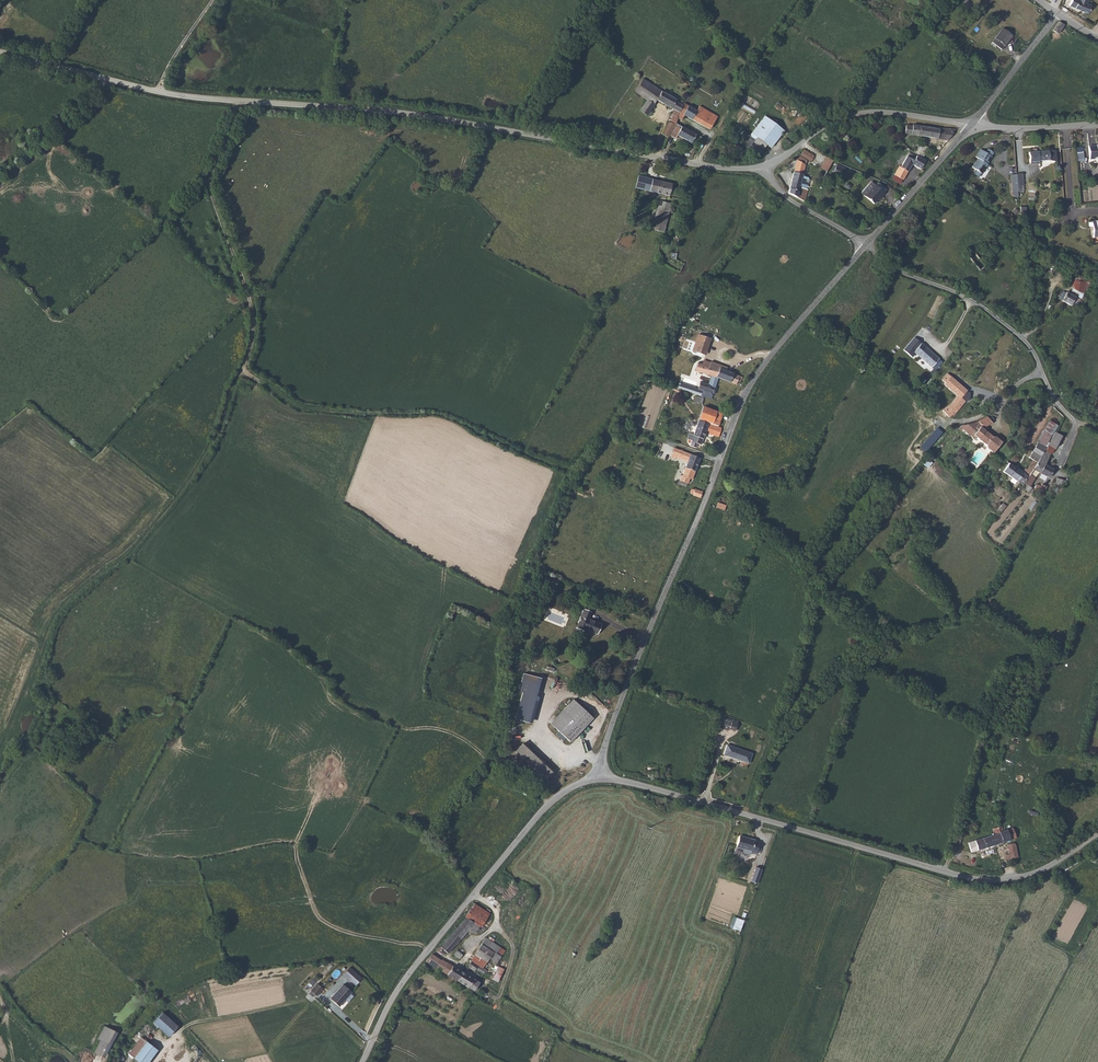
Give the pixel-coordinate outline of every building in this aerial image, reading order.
[(1062,3),(1088,14),(1091,5),(1085,2),(1085,0),(1063,0),(1062,3)] [(1061,29),(1063,26),(1058,22),(1052,31),(1057,34),(1061,29)] [(1003,51),(1013,38),(1003,30),(993,44),(1003,51)] [(643,79),(642,80),(634,92),(646,100),(639,111),(646,116),(654,104),(656,100),(673,110),(671,113),(672,115),(670,122),(669,121),(662,134),(669,137),(670,135),(676,124),(677,122),(677,118),(676,117),(679,112),(684,103),(683,103),(682,102),(679,101),(678,103),(675,101),(676,99),(662,91),(643,79)] [(696,110),(684,103),(679,112),(676,117),(681,120),(683,115),(709,129),(716,115),(698,105),(696,110)] [(756,137),(766,145),(771,148),(783,131),(765,116),(749,135),(754,139),(756,137)] [(681,126),(676,124),(670,135),(676,138),(677,136),(690,142),(695,134),(681,126)] [(911,126),(905,125),(904,134),(947,139),(955,129),(948,128),(948,129),(925,126),(912,124),(911,126)] [(742,145),(757,156),(762,150),(752,142),(754,139),(749,135),(743,131),(737,139),(743,144),(742,145)] [(752,142),(762,150),(766,145),(756,137),(754,139),(752,142)] [(917,143),(913,151),(917,153),(923,156),(927,147),(921,144),(921,145),(917,143)] [(1087,145),(1087,157),(1092,157),(1092,155),(1097,155),(1097,144),(1087,145)] [(971,167),(980,173),(987,164),(986,164),(990,156),(989,155),(991,152),(986,148),(984,152),(979,149),(974,156),(977,158),(971,167)] [(803,149),(800,154),(811,161),(814,156),(803,149)] [(1047,160),(1046,150),(1025,151),(1026,163),(1036,162),(1036,161),(1047,160)] [(899,165),(894,174),(902,179),(911,164),(920,169),(925,160),(915,154),(914,156),(907,153),(900,166),(899,165)] [(796,160),(788,192),(798,198),(799,197),(801,194),(803,195),(804,192),(806,193),(806,190),(805,190),(806,188),(800,186),(805,163),(807,160),(799,155),(796,160)] [(827,157),(820,166),(825,170),(833,160),(827,157)] [(843,170),(835,167),(833,172),(841,176),(843,170)] [(671,183),(639,175),(636,187),(668,195),(671,183)] [(871,188),(867,185),(859,193),(872,204),(880,197),(881,198),(884,195),(873,185),(871,188)] [(801,194),(799,197),(805,200),(808,191),(806,190),(806,193),(804,192),(803,195),(801,194)] [(651,229),(664,232),(664,229),(672,203),(662,201),(660,211),(656,210),(651,229)] [(991,237),(985,241),(984,241),(990,250),(997,245),(991,237)] [(971,250),(966,255),(978,270),(985,266),(972,249),(971,250)] [(1072,279),(1071,288),(1077,292),(1083,293),(1085,285),(1084,283),(1077,282),(1072,279)] [(1063,295),(1060,294),(1058,299),(1061,300),(1061,301),(1069,306),(1069,305),(1075,308),(1077,304),(1081,306),(1086,298),(1082,296),(1079,300),(1065,292),(1063,295)] [(693,351),(703,354),(707,344),(709,344),(711,339),(699,334),(693,351)] [(915,337),(904,349),(913,358),(917,353),(936,370),(944,362),(924,345),(915,337)] [(707,365),(701,362),(700,364),(697,363),(693,371),(711,376),(715,377),(718,378),(735,384),(737,380),(740,382),(742,377),(734,374),(734,373),(723,370),(720,369),(721,366),(709,362),(708,363),(707,365)] [(942,409),(949,417),(951,414),(952,415),(964,401),(960,397),(966,390),(947,373),(941,379),(944,382),(943,384),(957,396),(951,403),(942,409)] [(699,394),(707,397),(708,394),(714,396),(717,388),(715,388),(718,378),(715,377),(711,376),(708,384),(699,382),(697,390),(699,390),(699,393),(700,393),(699,394)] [(702,406),(698,419),(718,426),(723,413),(702,406)] [(991,422),(985,417),(981,419),(974,421),(968,422),(962,422),(961,427),(973,436),(986,444),(988,441),(993,444),(997,438),(996,437),(991,436),(983,430),(983,427),(986,424),(991,422)] [(718,426),(698,419),(693,434),(689,433),(687,438),(688,438),(687,441),(690,442),(689,445),(695,447),(696,443),(701,444),(706,432),(718,436),(721,427),(718,426)] [(1052,434),(1057,425),(1049,420),(1043,428),(1052,434)] [(943,433),(937,427),(919,447),(926,453),(943,433)] [(973,436),(961,427),(961,432),(971,439),(973,436)] [(1044,450),(1050,454),(1051,454),(1056,443),(1059,444),(1063,436),(1055,431),(1045,448),(1044,450)] [(988,441),(986,444),(987,449),(994,453),(1002,441),(997,438),(993,444),(988,441)] [(1040,457),(1044,450),(1045,448),(1037,443),(1031,451),(1040,457)] [(692,479),(700,457),(674,448),(671,456),(688,462),(682,475),(681,474),(679,480),(687,484),(690,478),(692,479)] [(1051,472),(1053,468),(1045,463),(1050,454),(1044,450),(1040,457),(1037,462),(1033,468),(1022,484),(1021,486),(1022,487),(1022,489),(1028,492),(1031,487),(1029,486),(1037,472),(1049,478),(1051,472)] [(1002,471),(1022,484),(1033,468),(1029,466),(1023,473),(1008,462),(1002,471)] [(1042,494),(1046,487),(1041,484),(1040,486),(1037,484),(1033,489),(1042,494)] [(717,502),(715,508),(723,510),(725,505),(717,502)] [(575,628),(583,631),(584,629),(597,634),(601,623),(589,618),(591,611),(583,608),(575,628)] [(540,678),(524,674),(519,692),(522,693),(515,719),(528,723),(540,678)] [(550,724),(556,729),(579,706),(573,700),(550,724)] [(579,706),(556,729),(570,742),(593,718),(579,706)] [(719,719),(717,728),(727,731),(728,728),(734,730),(736,724),(730,722),(719,719)] [(544,780),(553,771),(524,743),(514,753),(544,780)] [(727,746),(724,755),(748,764),(752,754),(727,746)] [(992,835),(994,844),(1014,838),(1016,838),(1013,827),(999,831),(1001,828),(1001,826),(992,828),(994,834),(992,835)] [(953,834),(949,845),(959,848),(959,847),(961,837),(953,834)] [(752,852),(757,841),(755,841),(755,839),(740,835),(737,846),(752,850),(752,852)] [(971,851),(994,844),(992,835),(976,839),(976,841),(969,843),(971,851)] [(1006,859),(1017,857),(1015,842),(1007,844),(1008,853),(1005,854),(1006,859)] [(756,866),(751,880),(758,883),(763,868),(756,866)] [(481,926),(478,929),(484,933),(487,929),(482,926),(490,913),(474,903),(465,916),(467,917),(481,926)] [(740,931),(745,920),(734,916),(730,927),(740,931)] [(441,946),(436,947),(440,951),(440,952),(444,955),(446,952),(448,953),(467,932),(471,930),(475,933),(478,929),(481,926),(467,917),(441,946)] [(487,938),(482,944),(483,944),(496,953),(500,947),(487,938)] [(498,962),(505,951),(500,947),(496,953),(483,944),(472,961),(486,970),(492,959),(498,962)] [(431,953),(426,961),(439,970),(475,991),(480,982),(443,959),(442,960),(431,953)] [(483,973),(486,970),(472,961),(468,966),(475,970),(476,969),(483,973)] [(361,970),(356,964),(352,968),(357,973),(361,970)] [(498,966),(491,978),(498,981),(504,969),(498,966)] [(325,985),(320,979),(311,989),(315,992),(317,991),(318,992),(325,985)] [(331,995),(340,1003),(353,990),(344,982),(331,995)] [(164,1012),(154,1021),(169,1036),(179,1027),(164,1012)] [(104,1025),(97,1039),(99,1040),(110,1046),(118,1033),(104,1025)] [(140,1061),(147,1061),(157,1049),(143,1036),(129,1052),(140,1061)] [(105,1057),(110,1046),(99,1040),(94,1052),(105,1057)]
